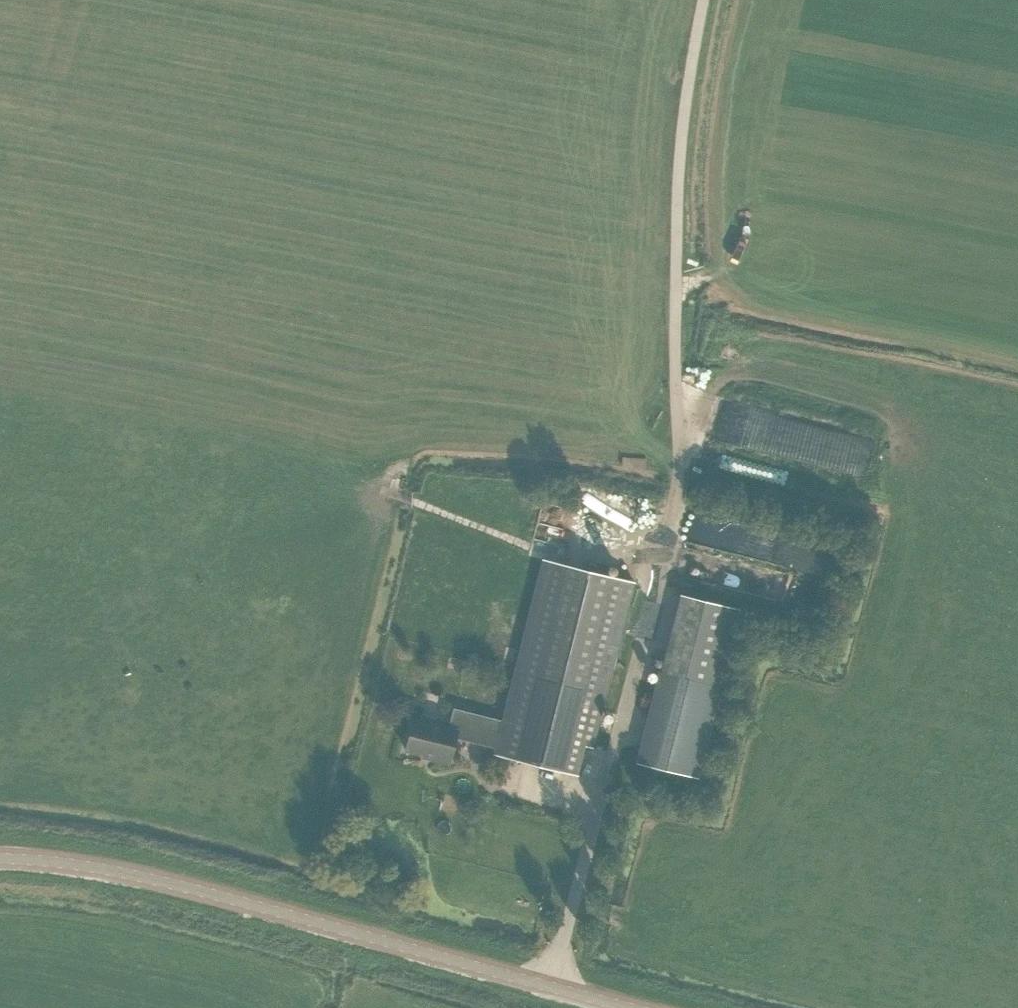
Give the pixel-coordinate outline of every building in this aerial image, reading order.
[(579,774),(597,704),(604,706),(636,582),(545,559),(504,720),(455,708),(450,727),(415,718),(407,750),(432,756),(431,759),(451,763),(457,737),(497,748),(496,753),(579,774)] [(696,776),(740,609),(682,593),(638,761),(696,776)]
